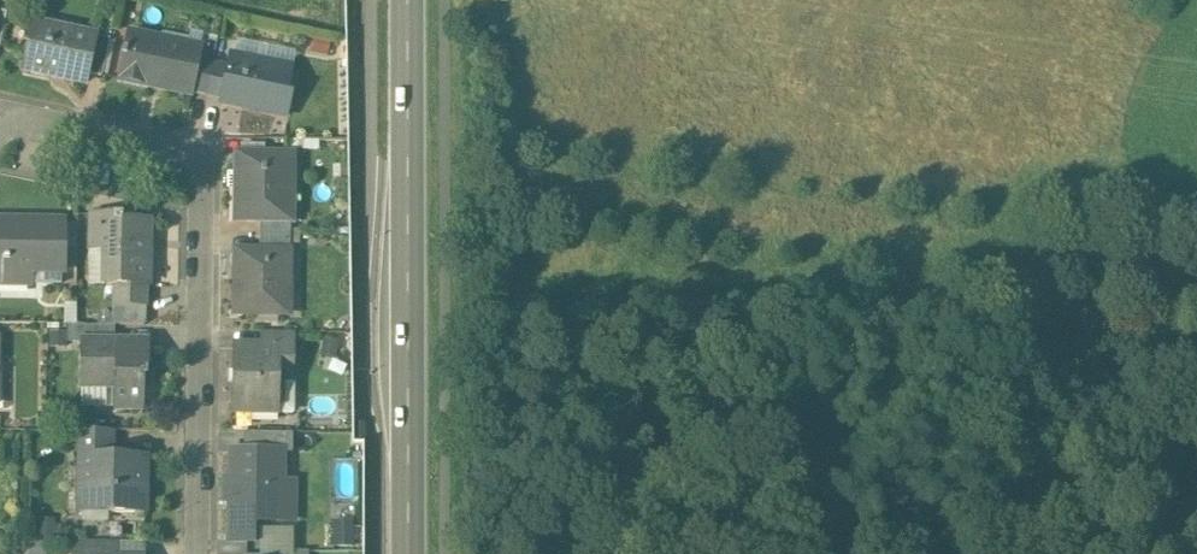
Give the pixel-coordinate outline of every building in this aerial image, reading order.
[(96,36),(33,22),(23,70),(86,83),(88,73),(96,36)] [(172,43),(129,34),(125,50),(123,50),(121,57),(124,57),(118,81),(144,87),(144,84),(190,94),(191,92),(197,61),(199,52),(172,46),(172,43)] [(110,39),(96,36),(88,73),(102,76),(110,39)] [(290,69),(229,55),(226,67),(220,97),(219,101),(285,116),(290,94),(285,92),(290,69)] [(197,61),(191,92),(206,94),(212,64),(197,61)] [(226,67),(212,64),(206,94),(220,97),(226,67)] [(292,155),(236,154),(235,222),(260,223),(290,223),(290,221),(280,221),(280,189),(292,189),(292,155)] [(122,215),(91,215),(91,250),(105,250),(104,284),(115,285),(145,285),(147,285),(148,220),(122,220),(122,215)] [(2,221),(2,244),(0,244),(0,283),(27,284),(27,270),(61,271),(62,223),(2,221)] [(290,223),(260,223),(259,235),(290,236),(290,223)] [(290,236),(259,235),(259,251),(290,251),(290,236)] [(259,251),(235,250),(234,314),(278,315),(279,282),(290,282),(290,251),(259,251)] [(145,285),(115,285),(114,325),(144,325),(145,285)] [(114,325),(59,324),(59,343),(80,343),(81,342),(114,342),(114,325)] [(293,332),(262,331),(261,346),(293,346),(293,332)] [(114,342),(81,342),(80,343),(80,385),(115,386),(114,408),(143,409),(143,378),(146,378),(147,343),(114,342)] [(261,346),(233,345),(233,413),(278,413),(278,379),(293,379),(293,346),(261,346)] [(112,431),(80,430),(79,449),(112,450),(112,431)] [(292,433),(276,433),(277,451),(281,451),(281,452),(292,452),(292,433)] [(112,450),(79,449),(79,505),(108,506),(108,514),(146,514),(147,458),(112,457),(112,450)] [(277,451),(232,450),(231,540),(256,541),(256,519),(280,519),(281,452),(281,451),(277,451)] [(335,517),(333,542),(352,543),(353,518),(335,517)] [(72,541),(72,553),(117,553),(118,542),(72,541)]
